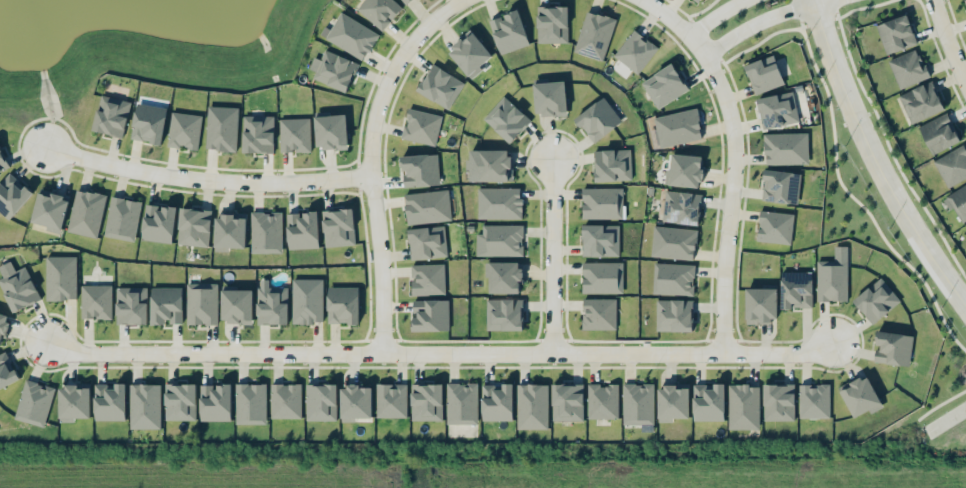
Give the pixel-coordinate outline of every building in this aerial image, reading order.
[(382,30),(402,8),(393,0),(364,0),(357,8),(382,30)] [(568,6),(536,6),(537,43),(568,42),(568,6)] [(490,18),(498,53),(528,46),(520,10),(490,18)] [(574,53),(604,60),(615,18),(586,10),(574,53)] [(365,59),(379,32),(340,12),(331,29),(325,26),(320,37),(365,59)] [(886,54),(917,44),(907,14),(876,24),(886,54)] [(637,74),(658,48),(635,29),(613,55),(637,74)] [(448,51),(469,77),(494,57),(473,31),(448,51)] [(898,88),(929,77),(919,48),(888,59),(898,88)] [(349,91),(358,61),(323,50),(321,59),(314,57),(310,69),(315,71),(312,80),(349,91)] [(755,94),(784,83),(773,54),(744,65),(755,94)] [(417,90),(448,109),(464,83),(434,63),(417,90)] [(641,81),(657,108),(688,91),(673,63),(641,81)] [(945,109),(932,80),(898,95),(911,124),(945,109)] [(566,114),(565,81),(534,82),(535,115),(566,114)] [(799,122),(793,91),(757,98),(763,129),(799,122)] [(131,102),(101,94),(92,130),(122,137),(131,102)] [(531,121),(504,95),(483,118),(509,143),(531,121)] [(575,119),(594,143),(622,121),(603,96),(575,119)] [(131,137),(151,140),(150,144),(162,145),(167,107),(136,103),(131,137)] [(237,151),(238,107),(207,106),(206,150),(237,151)] [(401,138),(434,146),(442,116),(409,107),(401,138)] [(654,116),(656,130),(650,131),(653,147),(702,138),(697,109),(654,116)] [(198,149),(202,115),(172,111),(168,145),(198,149)] [(918,126),(932,155),(961,141),(947,112),(918,126)] [(274,115),(243,116),(243,153),(274,152),(274,115)] [(315,115),(316,149),(348,148),(347,115),(315,115)] [(280,152),(311,151),(310,118),(279,119),(280,152)] [(764,133),(765,165),(809,164),(808,132),(764,133)] [(946,187),(965,178),(965,148),(965,145),(934,159),(946,187)] [(10,167),(0,147),(0,172),(10,167)] [(632,180),(630,149),(594,150),(596,181),(632,180)] [(511,150),(470,150),(470,181),(511,181),(511,150)] [(669,184),(700,187),(704,156),(672,153),(669,184)] [(403,172),(404,187),(439,185),(438,154),(401,155),(401,172),(403,172)] [(761,200),(798,204),(801,173),(765,169),(761,200)] [(25,184),(24,185),(9,173),(0,183),(0,212),(9,220),(34,192),(25,184)] [(960,223),(965,220),(965,184),(945,197),(960,223)] [(522,188),(478,187),(477,218),(521,219),(522,188)] [(622,187),(582,188),(583,219),(623,218),(622,187)] [(61,232),(70,198),(40,189),(30,223),(61,232)] [(106,195),(76,189),(67,231),(97,237),(106,195)] [(405,193),(407,224),(451,221),(449,190),(405,193)] [(701,193),(664,190),(662,222),(699,225),(701,193)] [(141,201),(110,196),(105,237),(135,241),(141,201)] [(177,206),(161,204),(161,205),(145,203),(141,239),(172,243),(177,206)] [(178,244),(209,246),(211,209),(180,208),(178,244)] [(354,209),(322,210),(324,246),(355,245),(354,209)] [(251,252),(281,253),(282,212),(268,212),(251,211),(251,252)] [(794,213),(759,211),(757,241),(792,243),(794,213)] [(319,248),(318,212),(287,213),(288,249),(319,248)] [(214,249),(246,250),(247,214),(215,213),(214,249)] [(524,225),(482,224),(482,234),(476,233),(476,256),(523,256),(524,225)] [(619,256),(618,224),(582,225),(583,256),(619,256)] [(446,257),(445,226),(409,228),(411,259),(446,257)] [(651,257),(695,260),(697,228),(653,226),(651,257)] [(848,246),(834,246),(834,261),(817,260),(817,300),(847,301),(848,246)] [(76,256),(46,256),(46,300),(77,299),(76,256)] [(13,312),(41,299),(25,265),(15,270),(11,261),(0,266),(0,270),(3,277),(0,278),(0,284),(13,312)] [(489,293),(521,293),(521,262),(489,261),(489,293)] [(623,293),(622,261),(582,262),(583,293),(623,293)] [(653,294),(694,295),(695,264),(654,263),(653,294)] [(445,264),(411,264),(411,277),(412,277),(412,295),(445,294),(445,264)] [(781,308),(812,308),(813,271),(781,271),(781,308)] [(901,300),(880,277),(853,300),(873,324),(901,300)] [(292,322),(322,323),(323,279),(293,278),(292,322)] [(217,283),(187,283),(186,324),(216,324),(217,283)] [(111,284),(81,285),(81,319),(112,318),(111,284)] [(182,323),(183,287),(152,286),(151,324),(167,324),(167,323),(182,323)] [(359,286),(327,287),(328,323),(359,323),(359,286)] [(117,287),(116,323),(146,324),(148,287),(117,287)] [(289,323),(288,287),(257,287),(258,324),(289,323)] [(777,322),(777,287),(746,287),(746,322),(777,322)] [(253,290),(222,289),(222,322),(253,323),(253,290)] [(486,330),(523,331),(524,299),(487,298),(486,330)] [(616,299),(583,298),(583,329),(616,329),(616,299)] [(449,330),(449,299),(413,300),(414,308),(415,331),(449,330)] [(656,331),(693,331),(693,299),(657,299),(656,331)] [(1,346),(10,315),(0,313),(0,346),(1,346)] [(874,362),(909,366),(913,335),(877,331),(875,347),(874,362)] [(19,380),(6,351),(0,354),(0,388),(19,380)] [(883,407),(867,374),(839,387),(853,417),(869,410),(870,413),(883,407)] [(45,426),(53,386),(23,380),(16,420),(45,426)] [(95,420),(126,419),(125,383),(94,384),(95,420)] [(236,424),(267,423),(266,383),(235,383),(236,424)] [(336,420),(337,384),(306,383),(306,420),(336,420)] [(406,417),(407,384),(377,383),(376,417),(406,417)] [(447,424),(478,423),(477,383),(446,383),(447,424)] [(514,383),(482,383),(482,420),(513,420),(514,383)] [(653,424),(653,383),(623,383),(623,424),(653,424)] [(799,418),(830,417),(829,383),(799,384),(799,418)] [(59,385),(59,422),(75,422),(75,417),(91,417),(90,384),(59,385)] [(160,429),(161,384),(130,384),(130,428),(160,429)] [(165,420),(196,420),(196,384),(165,384),(165,420)] [(200,385),(200,420),(231,420),(231,384),(217,384),(217,385),(200,385)] [(301,418),(302,384),(271,384),(271,418),(301,418)] [(443,420),(443,384),(412,384),(411,420),(443,420)] [(547,429),(548,384),(517,384),(517,428),(547,429)] [(552,421),(584,420),(583,384),(552,384),(552,421)] [(618,419),(619,384),(588,384),(587,418),(618,419)] [(725,384),(694,384),(693,420),(724,420),(725,384)] [(729,429),(759,429),(759,384),(728,385),(729,429)] [(794,420),(795,385),(764,384),(763,420),(794,420)] [(658,385),(658,422),(673,422),(673,418),(689,418),(689,385),(658,385)] [(372,419),(372,386),(340,386),(341,419),(372,419)]
